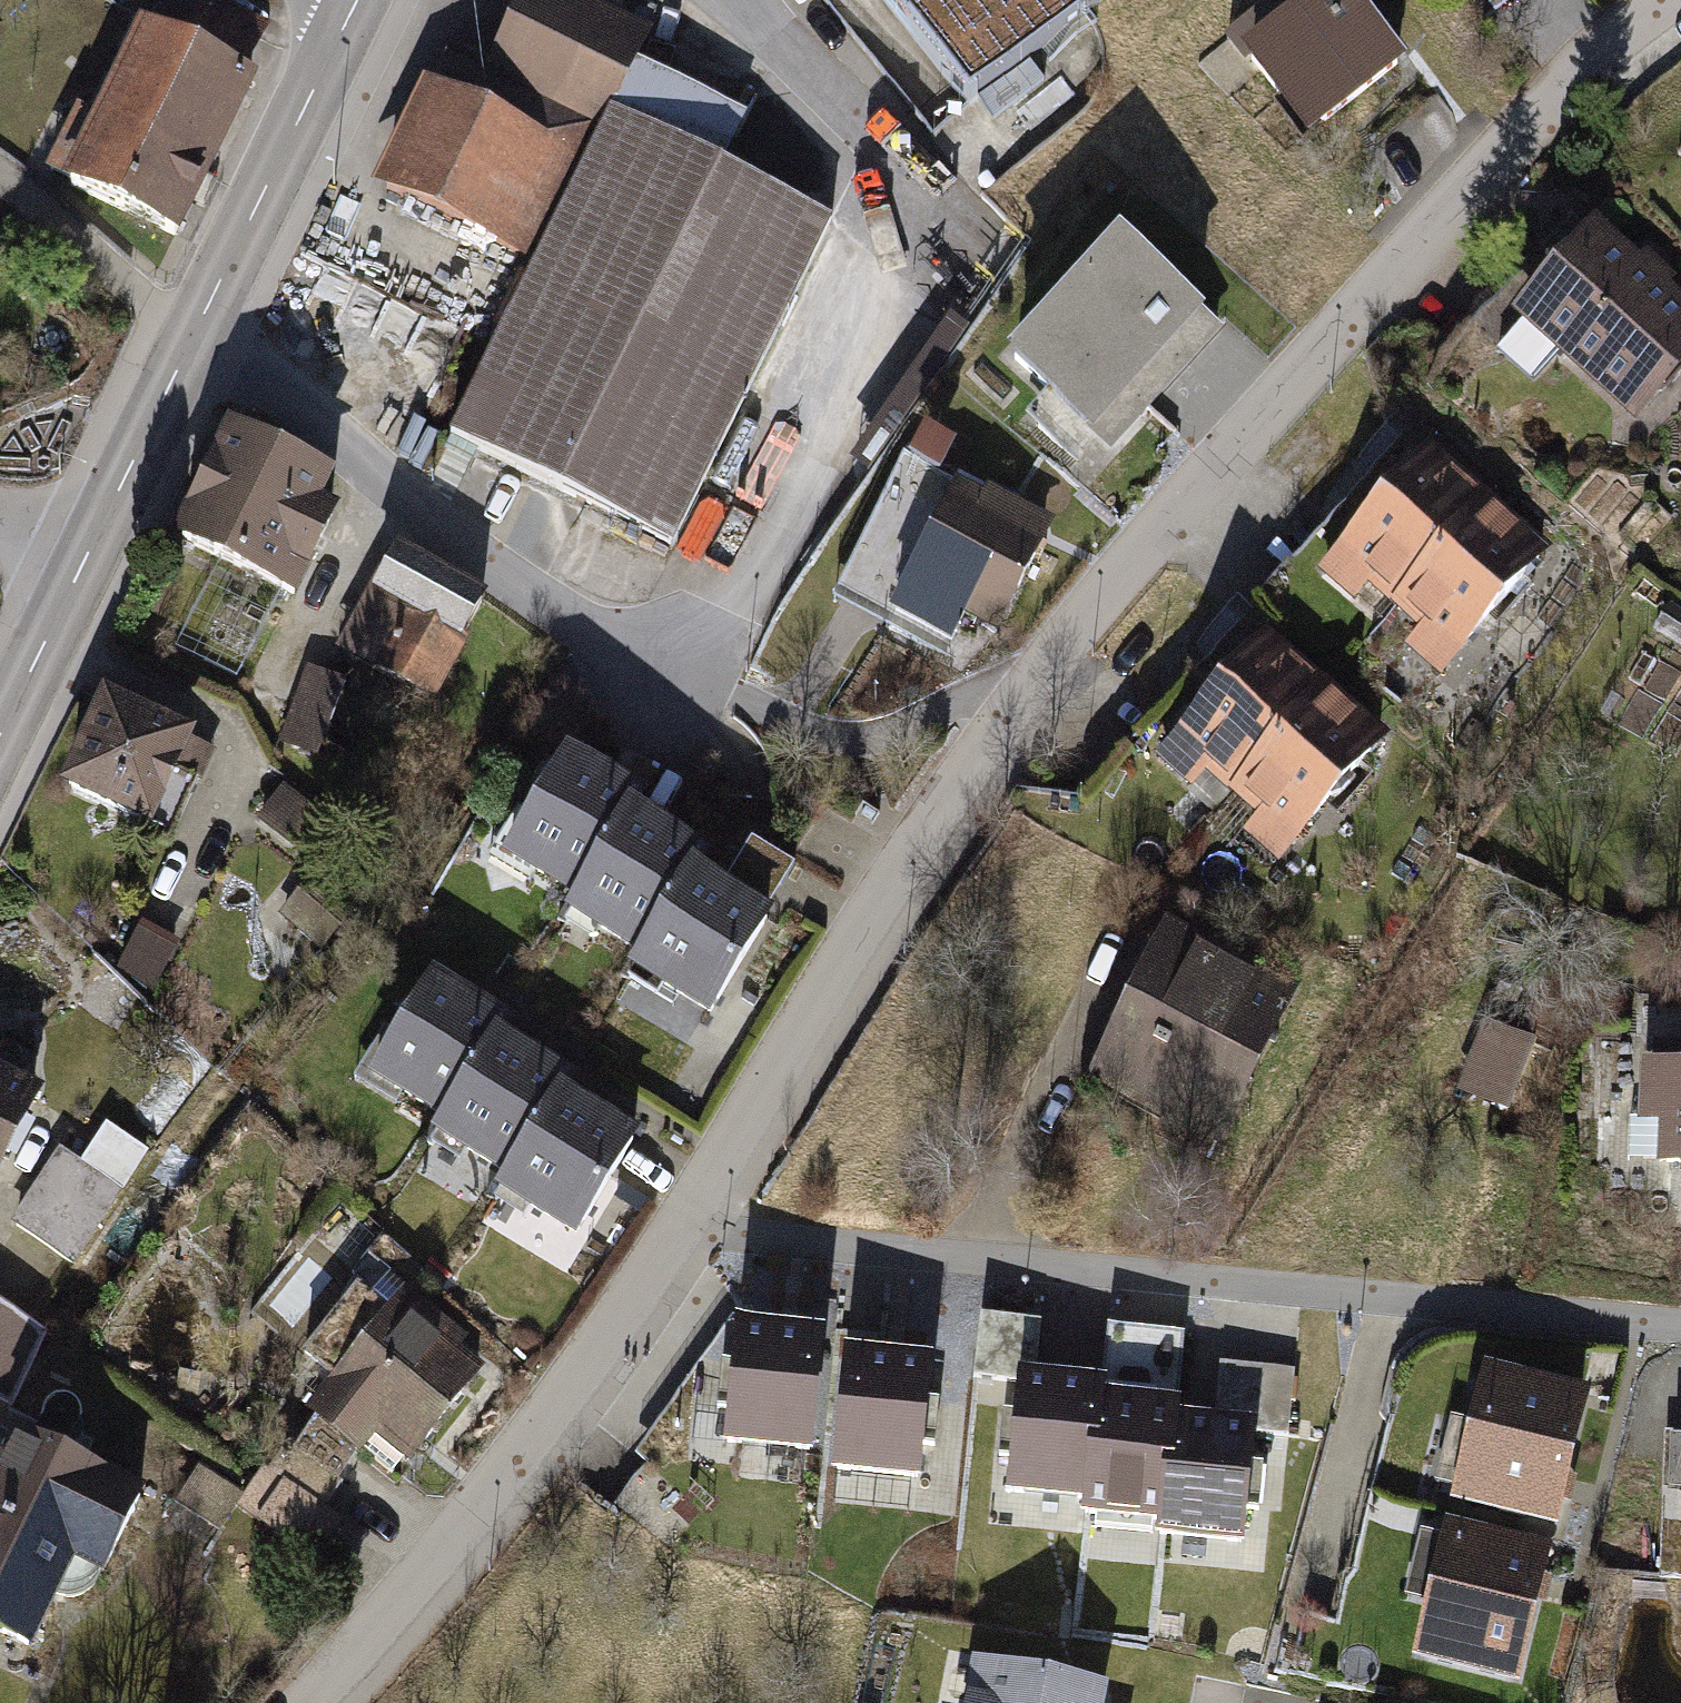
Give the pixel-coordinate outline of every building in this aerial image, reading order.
[(585,0),(518,0),(480,78),(600,135),(633,66),(650,31),(585,0)] [(961,108),(1096,0),(875,0),(961,108)] [(1233,64),(1300,152),(1404,73),(1348,0),(1316,0),(1233,64)] [(1494,21),(1521,0),(1478,0),(1494,21)] [(149,34),(72,187),(169,239),(269,38),(207,6),(184,53),(149,34)] [(600,135),(480,78),(440,59),(374,197),(534,273),(600,135)] [(749,122),(633,66),(600,135),(534,273),(452,445),(676,552),(834,222),(726,171),(749,122)] [(1589,224),(1509,315),(1637,427),(1680,378),(1680,305),(1589,224)] [(1218,328),(1116,243),(1009,370),(1112,455),(1218,328)] [(344,489),(215,432),(160,555),(289,612),(344,489)] [(1367,591),(1392,613),(1488,500),(1424,446),(1314,574),(1353,607),(1367,591)] [(998,640),(1047,540),(1018,526),(1023,516),(985,497),(980,507),(951,493),(902,593),(998,640)] [(1488,500),(1392,613),(1423,639),(1407,657),(1447,691),(1559,560),(1488,500)] [(363,597),(330,654),(430,710),(462,652),(456,649),(479,607),(392,558),(369,600),(363,597)] [(1202,778),(1227,799),(1323,687),(1258,632),(1149,760),(1188,793),(1202,778)] [(345,687),(303,674),(282,745),(324,757),(345,687)] [(1323,687),(1227,799),(1258,825),(1242,844),(1282,878),(1393,747),(1323,687)] [(210,750),(96,701),(52,801),(167,851),(210,750)] [(563,765),(497,874),(569,917),(626,823),(635,808),(563,765)] [(326,816),(288,786),(253,829),(291,859),(326,816)] [(569,917),(559,934),(633,978),(690,882),(700,867),(626,823),(569,917)] [(629,985),(706,1031),(768,929),(761,924),(791,874),(749,849),(719,899),(690,882),(633,978),(629,985)] [(296,898),(278,923),(318,953),(337,929),(296,898)] [(1210,1177),(1300,1001),(1162,931),(1080,1090),(1158,1130),(1149,1146),(1210,1177)] [(174,957),(135,938),(115,978),(154,997),(174,957)] [(430,986),(364,1095),(436,1138),(493,1044),(502,1029),(430,986)] [(1548,1054),(1482,1031),(1457,1102),(1523,1125),(1548,1054)] [(436,1138),(426,1155),(500,1199),(557,1103),(566,1088),(493,1044),(436,1138)] [(1635,1074),(1634,1133),(1652,1133),(1651,1180),(1680,1181),(1680,1075),(1635,1074)] [(0,1085),(0,1173),(35,1101),(0,1085)] [(495,1206),(573,1252),(635,1149),(557,1103),(500,1199),(495,1206)] [(82,1169),(60,1154),(11,1229),(75,1271),(147,1160),(105,1133),(82,1169)] [(423,1271),(381,1237),(346,1280),(373,1301),(392,1278),(407,1290),(423,1271)] [(410,1465),(477,1374),(455,1358),(465,1344),(398,1295),(303,1423),(356,1462),(374,1438),(410,1465)] [(830,1337),(741,1329),(730,1455),(818,1463),(830,1337)] [(939,1366),(848,1358),(838,1482),(929,1490),(939,1366)] [(1601,1397),(1492,1370),(1458,1511),(1567,1538),(1601,1397)] [(1113,1389),(1022,1381),(1012,1503),(1089,1510),(1088,1525),(1164,1532),(1163,1546),(1250,1554),(1261,1430),(1186,1424),(1188,1409),(1112,1402),(1113,1389)] [(0,1443),(0,1647),(28,1658),(63,1573),(94,1586),(131,1497),(0,1443)] [(1660,1443),(1660,1586),(1680,1586),(1680,1443),(1660,1443)] [(340,1486),(286,1449),(267,1477),(321,1514),(340,1486)] [(701,1517),(647,1471),(614,1509),(669,1555),(701,1517)] [(1560,1556),(1450,1530),(1418,1666),(1528,1692),(1560,1556)] [(968,1665),(961,1702),(1100,1702),(1103,1691),(968,1665)]
